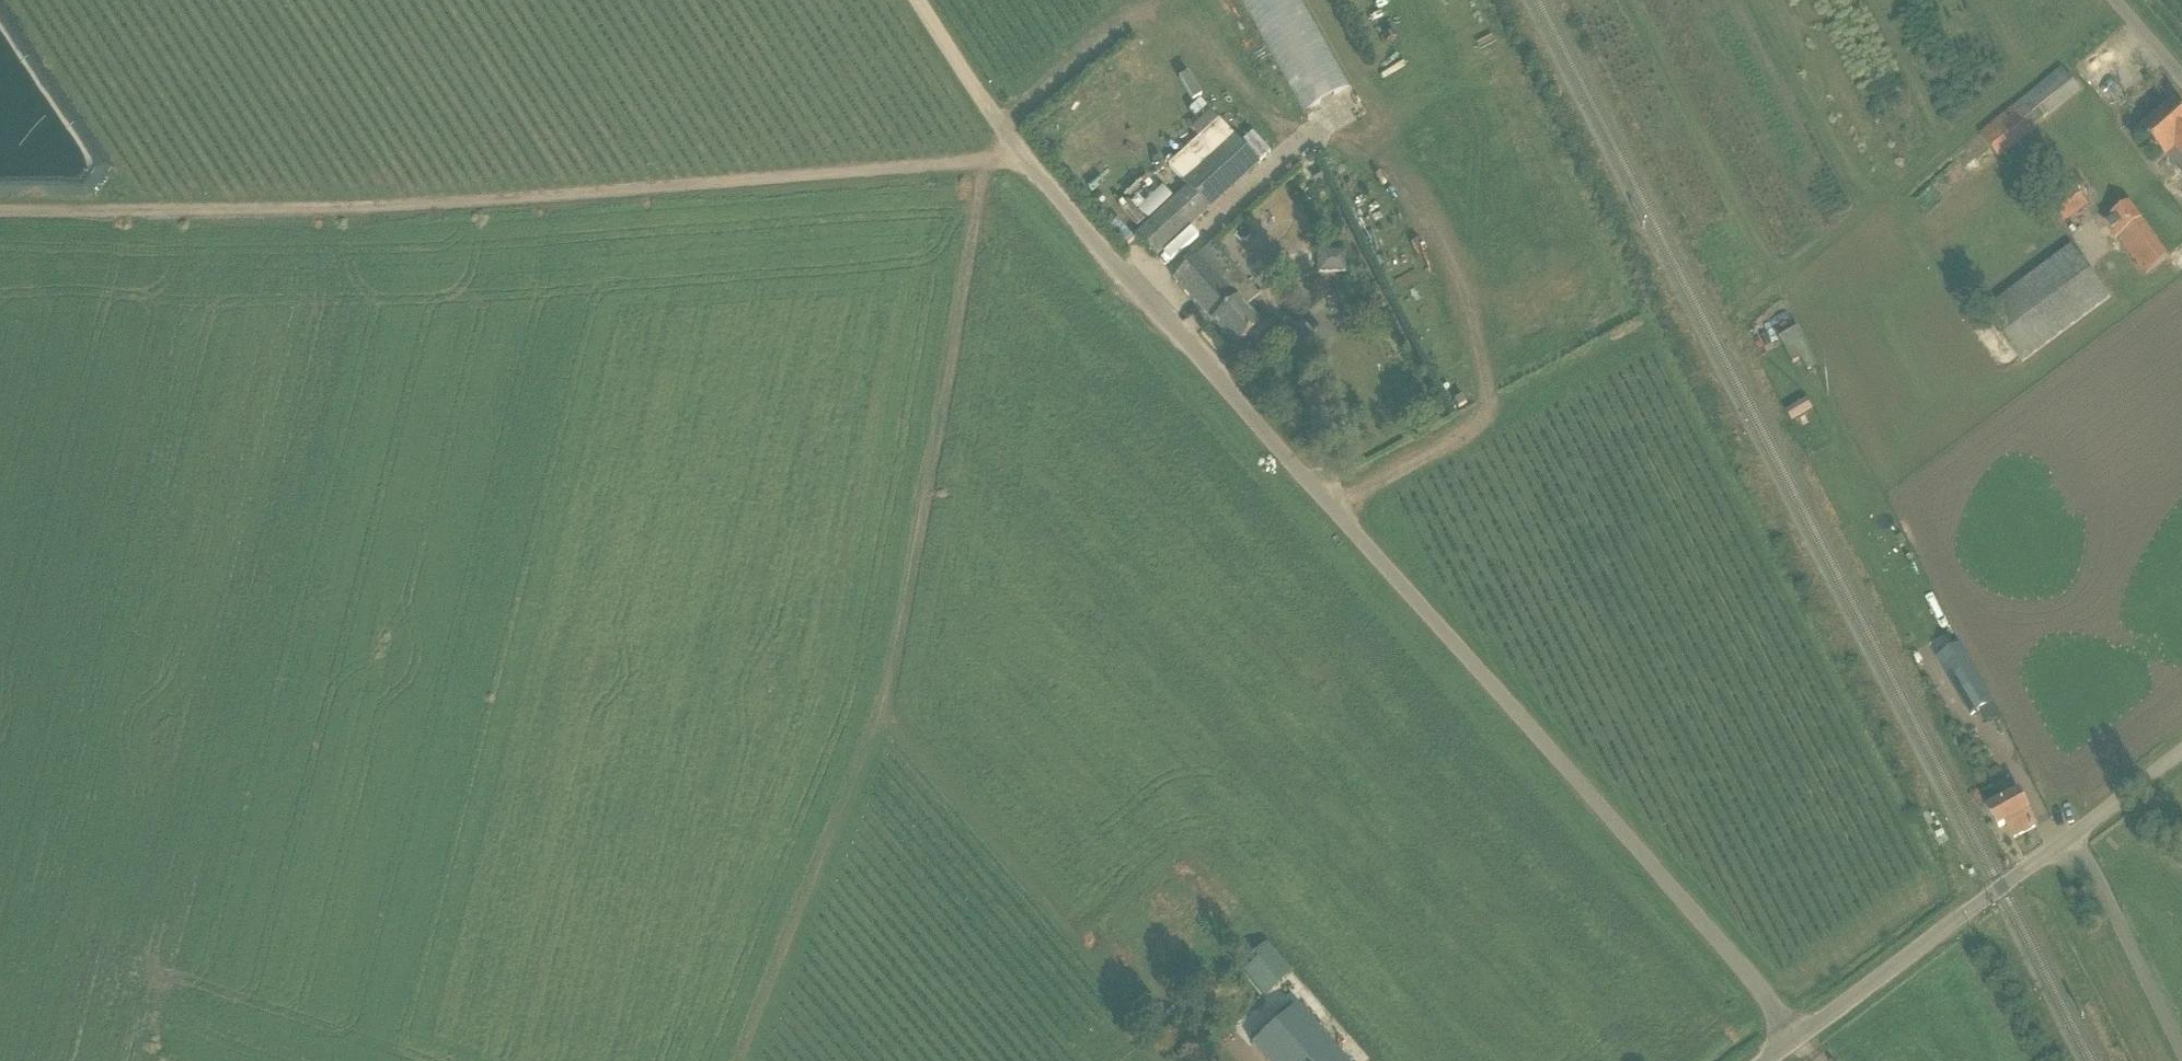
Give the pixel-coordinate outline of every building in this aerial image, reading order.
[(1304,112),(1348,87),(1299,0),(1241,0),(1304,112)] [(2031,130),(2063,104),(2080,90),(2063,70),(1981,138),(1998,159),(2033,131),(2031,130)] [(2181,177),(2181,112),(2174,102),(2142,131),(2181,177)] [(1210,113),(1191,131),(1198,138),(1217,121),(1210,113)] [(1242,143),(1260,162),(1270,154),(1252,134),(1242,143)] [(2087,204),(2070,182),(2047,199),(2064,222),(2087,204)] [(1163,188),(1139,210),(1150,221),(1174,199),(1163,188)] [(1156,261),(1210,212),(1188,189),(1135,237),(1156,261)] [(2116,241),(2118,240),(2144,220),(2130,202),(2103,223),(2116,241)] [(2170,257),(2160,244),(2135,262),(2145,276),(2170,257)] [(1173,281),(1236,350),(1262,326),(1247,310),(1259,297),(1212,245),(1173,281)] [(2112,298),(2072,246),(1984,311),(2023,364),(2112,298)] [(1346,252),(1333,252),(1333,274),(1346,274),(1346,252)] [(1811,354),(1801,359),(1807,372),(1818,367),(1811,354)] [(1803,402),(1786,411),(1793,423),(1809,413),(1803,402)] [(1938,659),(1972,716),(1994,703),(1961,646),(1938,659)] [(2015,839),(2036,828),(2028,813),(2029,813),(2020,796),(1990,811),(2000,829),(2007,825),(2015,839)] [(1251,1047),(1264,1060),(1343,1060),(1296,1008),(1251,1047)]
